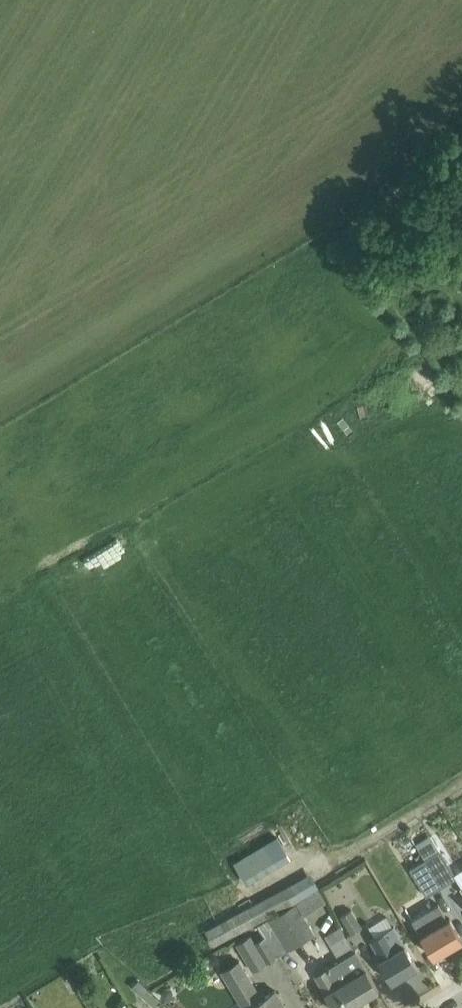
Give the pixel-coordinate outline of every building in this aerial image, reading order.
[(121,538),(96,550),(102,564),(127,552),(121,538)] [(238,862),(248,879),(289,854),(279,837),(238,862)] [(441,849),(436,841),(420,851),(425,857),(441,849)] [(457,876),(441,849),(425,857),(441,886),(457,876)] [(441,886),(425,857),(410,867),(427,894),(441,886)] [(325,900),(318,888),(269,918),(258,924),(265,935),(277,956),(315,933),(303,913),(325,900)] [(435,908),(427,894),(405,907),(433,955),(461,938),(461,937),(450,916),(448,918),(440,905),(435,908)] [(351,932),(361,926),(352,909),(341,916),(351,932)] [(382,957),(379,959),(391,980),(417,965),(405,944),(393,925),(392,926),(375,936),(371,938),(382,957)] [(356,949),(354,950),(340,927),(325,935),(339,959),(315,973),(326,991),(325,992),(335,1007),(345,1007),(379,988),(356,949)] [(240,950),(255,941),(250,934),(235,943),(240,950)] [(264,936),(255,941),(267,961),(277,956),(265,935),(264,936)] [(245,1007),(287,1007),(275,989),(262,997),(239,959),(222,970),(245,1007)] [(149,988),(139,979),(132,986),(143,995),(149,988)]
